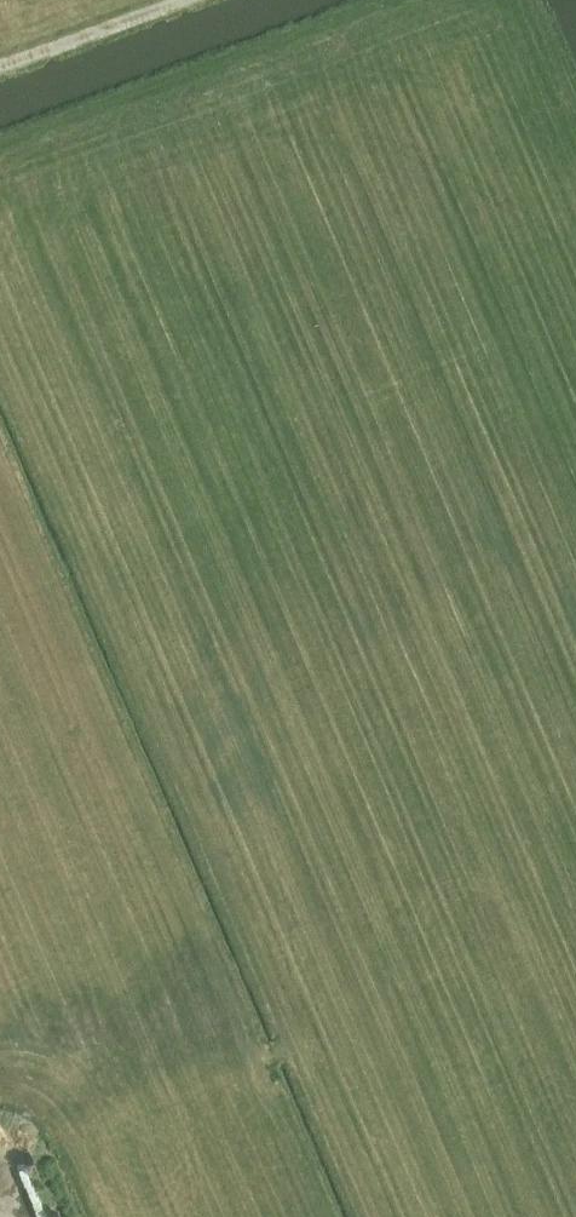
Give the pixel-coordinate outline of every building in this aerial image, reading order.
[(29,1163),(9,1167),(14,1188),(33,1184),(29,1163)] [(40,1209),(35,1191),(21,1195),(26,1213),(40,1209)]
